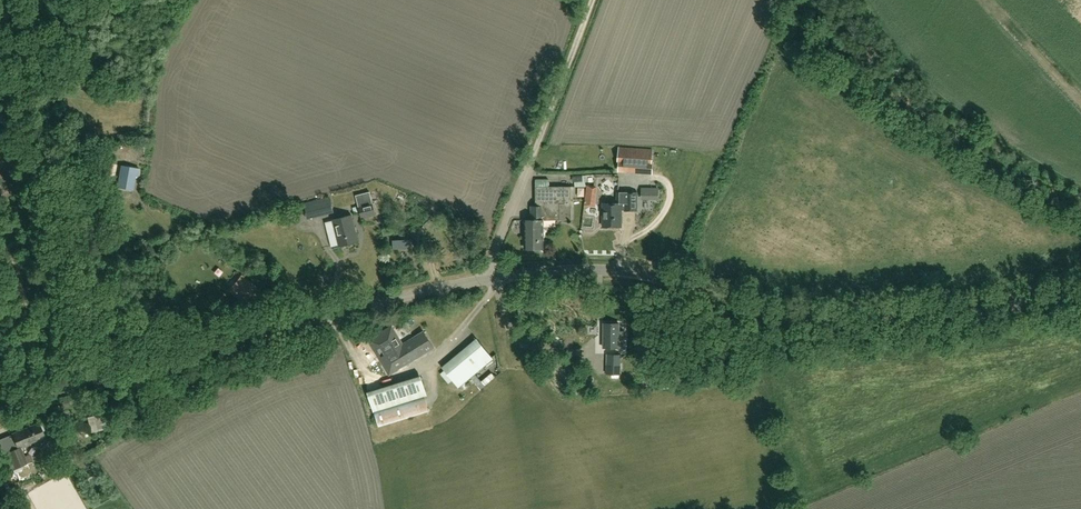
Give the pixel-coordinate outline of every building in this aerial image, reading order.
[(619,148),(618,162),(619,162),(619,170),(652,172),(653,163),(652,163),(653,150),(619,148)] [(585,159),(585,173),(594,173),(594,159),(585,159)] [(136,176),(138,177),(140,169),(137,168),(137,167),(121,164),(118,179),(119,180),(118,186),(133,189),(136,176)] [(578,180),(580,188),(589,186),(586,177),(578,180)] [(571,220),(572,186),(535,186),(535,205),(530,205),(530,219),(525,219),(524,249),(544,249),(544,219),(571,220)] [(600,211),(601,190),(589,189),(589,211),(600,211)] [(375,215),(369,191),(355,195),(358,206),(352,207),(354,214),(360,212),(362,219),(375,215)] [(637,211),(637,193),(617,192),(617,202),(602,202),(602,226),(621,227),(622,210),(637,211)] [(330,196),(317,200),(321,216),(334,212),(330,196)] [(659,214),(658,198),(642,199),(642,215),(659,214)] [(339,246),(358,242),(351,214),(332,219),(339,246)] [(248,305),(260,290),(242,276),(230,290),(248,305)] [(604,347),(619,347),(618,324),(604,324),(604,347)] [(403,343),(392,325),(368,340),(390,374),(434,347),(424,331),(403,343)] [(458,387),(492,358),(476,339),(442,367),(445,371),(441,374),(448,383),(453,380),(458,387)] [(620,375),(621,354),(607,353),(606,374),(620,375)] [(372,407),(425,391),(421,376),(368,392),(372,407)] [(378,427),(429,411),(425,395),(374,410),(378,427)] [(99,426),(97,419),(105,418),(104,414),(90,416),(93,432),(106,430),(105,425),(99,426)] [(45,438),(38,422),(12,433),(18,446),(21,444),(22,447),(34,442),(36,447),(41,448),(45,446),(48,442),(46,437),(45,438)] [(36,470),(32,462),(34,461),(30,453),(25,455),(21,447),(8,452),(3,454),(10,470),(15,468),(19,477),(36,470)]
